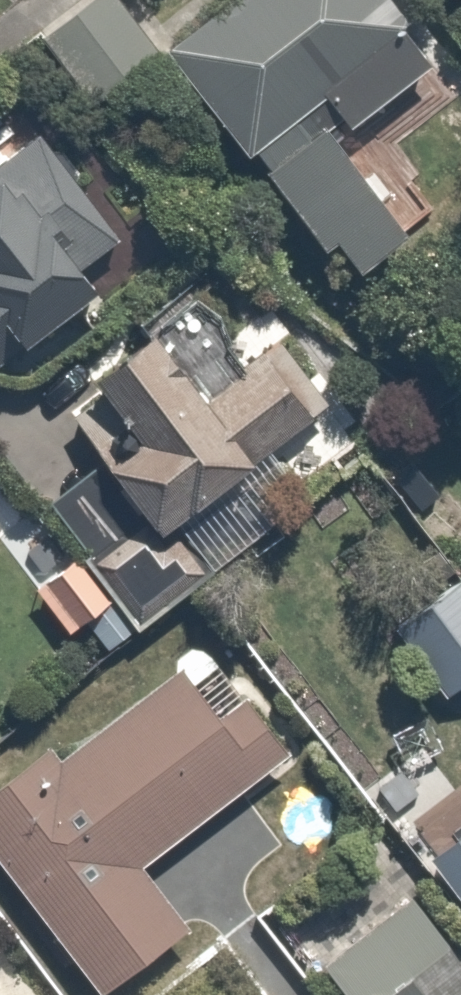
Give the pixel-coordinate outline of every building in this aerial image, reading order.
[(52,41),(113,107),(172,53),(124,0),(98,0),(52,41)] [(179,52),(338,256),(348,249),(374,282),(420,246),(330,131),(433,50),(394,0),(225,0),(214,9),(222,19),(179,52)] [(2,392),(164,277),(61,131),(0,174),(0,389),(2,392)] [(179,407),(41,513),(134,633),(216,570),(197,546),(291,473),(307,493),(352,459),(327,428),(342,417),(221,261),(140,323),(162,352),(146,365),(179,407)] [(401,632),(460,706),(460,584),(401,632)] [(0,792),(0,855),(103,994),(119,994),(202,934),(152,866),(295,760),(208,642),(178,664),(187,678),(73,762),(62,747),(0,792)] [(436,858),(460,888),(460,838),(436,858)] [(328,967),(350,994),(460,994),(460,936),(425,891),(328,967)]
